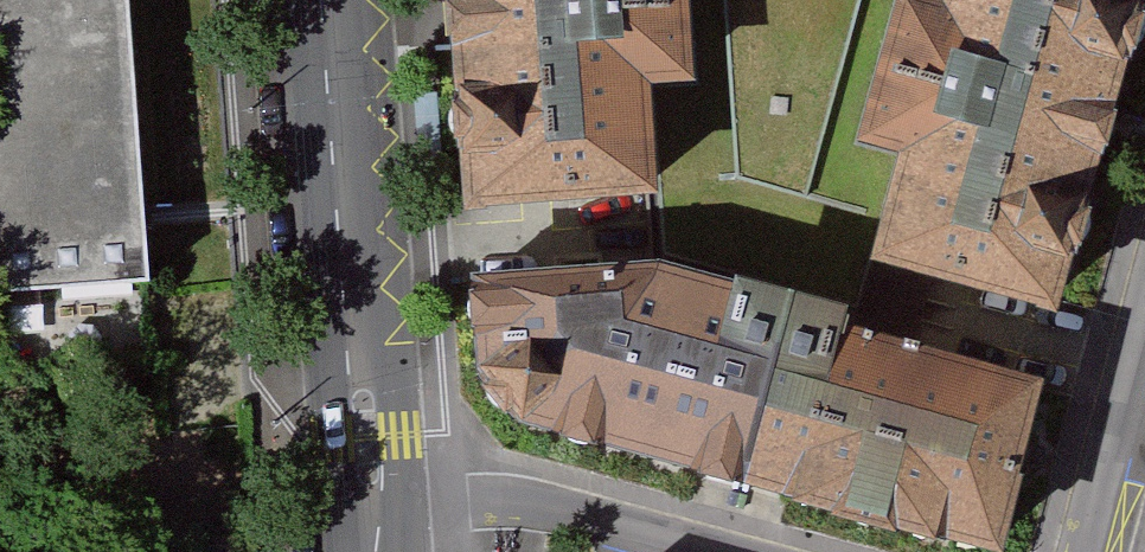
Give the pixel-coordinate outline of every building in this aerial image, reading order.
[(7,284),(149,274),(128,0),(0,0),(0,197),(7,284)] [(654,196),(645,89),(689,85),(682,0),(446,0),(463,212),(654,196)] [(889,13),(848,156),(891,168),(859,281),(1044,334),(1141,0),(938,0),(931,25),(889,13)] [(1040,390),(848,339),(852,320),(661,272),(446,293),(449,351),(457,404),(478,431),(519,448),(916,551),(999,551),(1040,390)]
